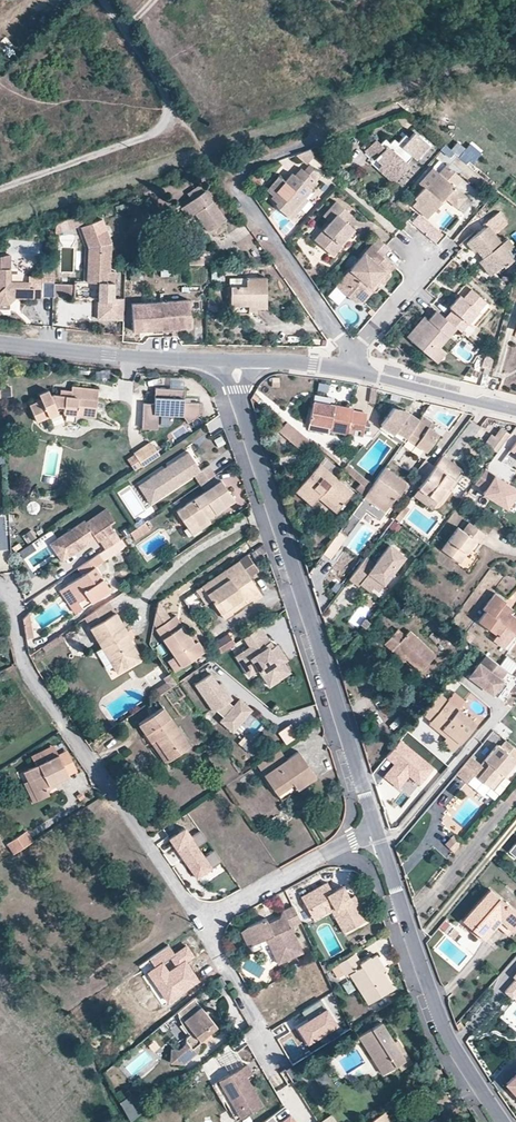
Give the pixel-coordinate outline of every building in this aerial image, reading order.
[(375,161),(376,160),(379,157),(385,163),(382,166),(389,171),(400,172),(405,173),(410,167),(407,164),(405,162),(407,160),(406,156),(409,153),(413,158),(417,161),(420,158),(419,153),(423,149),(424,141),(415,133),(410,139),(406,135),(399,144),(398,143),(391,143),(390,144),(385,139),(381,144),(376,140),(365,152),(375,161)] [(430,146),(424,141),(423,149),(419,153),(420,158),(430,146)] [(310,164),(314,153),(304,149),(300,160),(310,164)] [(405,162),(407,164),(413,158),(409,153),(406,156),(407,160),(405,162)] [(379,157),(376,160),(382,166),(385,163),(379,157)] [(452,184),(459,176),(443,162),(436,170),(431,166),(418,181),(422,184),(412,196),(415,199),(411,204),(427,218),(445,196),(456,206),(465,195),(452,184)] [(323,176),(311,165),(305,172),(317,182),(323,176)] [(389,171),(382,166),(378,171),(394,185),(405,173),(400,172),(389,171)] [(289,217),(306,198),(318,184),(317,182),(305,172),(303,170),(296,178),(294,175),(286,183),(274,197),(272,199),(278,205),(276,206),(289,217)] [(274,197),(286,183),(280,178),(267,192),(274,197)] [(194,201),(206,192),(202,186),(189,195),(194,201)] [(226,220),(206,192),(194,201),(183,209),(190,220),(197,215),(210,232),(226,220)] [(309,201),(306,198),(289,217),(292,220),(309,201)] [(333,258),(342,248),(340,246),(347,239),(349,240),(356,232),(346,223),(352,216),(337,203),(330,210),(337,216),(323,231),(329,236),(320,246),(333,258)] [(482,258),(481,259),(493,273),(502,265),(504,267),(512,260),(505,251),(507,250),(502,242),(500,243),(494,235),(507,224),(498,213),(483,225),(485,227),(466,243),(474,252),(476,250),(482,258)] [(85,227),(81,215),(55,224),(55,237),(80,229),(85,227)] [(89,244),(86,245),(87,248),(86,284),(98,284),(98,301),(114,301),(114,273),(109,273),(109,245),(101,221),(85,227),(80,229),(84,239),(87,238),(89,244)] [(314,241),(320,246),(329,236),(323,231),(314,241)] [(502,242),(507,250),(505,251),(512,260),(515,257),(515,250),(506,238),(502,242)] [(340,246),(342,248),(349,240),(347,239),(340,246)] [(376,257),(379,254),(370,246),(367,249),(376,257)] [(393,266),(379,254),(376,257),(367,249),(344,277),(352,285),(344,294),(354,302),(363,301),(374,288),(369,284),(375,278),(380,282),(382,284),(389,275),(387,273),(393,266)] [(184,258),(184,266),(205,266),(205,258),(184,258)] [(493,273),(481,259),(478,261),(489,276),(493,273)] [(41,285),(41,280),(29,280),(29,285),(9,284),(8,272),(6,272),(0,272),(0,306),(8,307),(18,298),(22,301),(41,301),(41,299),(41,285)] [(41,285),(53,286),(53,284),(54,273),(42,272),(41,280),(41,285)] [(138,295),(139,274),(130,273),(130,295),(138,295)] [(352,285),(344,277),(336,286),(344,294),(352,285)] [(233,307),(250,307),(258,307),(258,310),(268,309),(267,278),(248,279),(248,288),(233,288),(233,307)] [(374,288),(380,282),(375,278),(369,284),(374,288)] [(248,288),(248,279),(233,279),(233,288),(248,288)] [(84,298),(84,284),(53,284),(53,286),(53,298),(84,298)] [(53,298),(53,286),(41,285),(41,299),(53,299),(53,298)] [(454,326),(458,329),(484,300),(469,287),(461,296),(459,299),(455,296),(447,305),(450,307),(442,316),(454,326)] [(113,321),(114,301),(98,301),(98,321),(113,321)] [(193,322),(192,301),(132,305),(134,333),(186,330),(185,323),(193,322)] [(442,316),(433,308),(425,317),(408,338),(428,355),(437,345),(454,326),(442,316)] [(408,338),(425,317),(421,313),(403,334),(408,338)] [(194,329),(197,340),(204,339),(200,327),(194,329)] [(444,351),(437,345),(428,355),(434,361),(444,351)] [(53,395),(50,396),(42,400),(30,406),(36,422),(57,413),(57,411),(55,408),(57,406),(63,407),(63,411),(62,414),(65,414),(64,421),(75,422),(75,415),(95,417),(98,389),(72,386),(71,392),(71,397),(59,396),(53,395)] [(185,404),(186,400),(186,391),(157,389),(156,405),(144,404),(142,430),(158,431),(159,415),(184,417),(190,425),(201,417),(202,405),(191,404),(185,404)] [(42,400),(50,396),(48,390),(38,394),(42,400)] [(313,403),(330,406),(331,399),(314,396),(313,403)] [(362,436),(367,414),(352,412),(353,410),(330,406),(313,403),(308,428),(329,433),(330,430),(362,436)] [(404,435),(416,417),(402,407),(389,405),(376,423),(390,434),(393,430),(402,437),(404,435)] [(432,421),(420,413),(416,417),(429,426),(432,421)] [(429,426),(416,417),(404,435),(423,449),(436,431),(429,426)] [(309,441),(287,422),(279,432),(301,450),(309,441)] [(484,442),(496,453),(509,435),(500,428),(494,436),(491,434),(484,442)] [(402,437),(393,430),(390,434),(400,440),(402,437)] [(151,443),(127,459),(137,473),(161,456),(151,443)] [(188,452),(147,480),(159,498),(193,475),(200,485),(215,475),(208,465),(200,470),(188,452)] [(461,469),(443,455),(434,467),(422,482),(421,483),(418,488),(437,502),(461,469)] [(512,480),(515,471),(515,468),(491,458),(486,469),(512,480)] [(422,482),(434,467),(425,460),(414,476),(422,482)] [(312,505),(318,498),(321,493),(339,509),(353,492),(319,463),(296,491),(312,505)] [(347,463),(342,469),(362,486),(368,491),(372,485),(347,463)] [(379,519),(395,498),(393,497),(397,492),(400,495),(407,484),(384,468),(372,485),(368,491),(364,497),(352,513),(358,518),(365,509),(379,519)] [(484,470),(474,483),(485,490),(482,494),(506,509),(515,494),(515,490),(484,470)] [(204,491),(219,481),(215,475),(202,484),(200,485),(204,491)] [(147,480),(138,486),(150,504),(159,498),(147,480)] [(175,510),(186,526),(195,521),(200,530),(210,523),(207,519),(205,515),(213,511),(215,514),(235,501),(220,480),(219,481),(204,491),(175,510)] [(368,491),(362,486),(357,491),(364,497),(368,491)] [(321,493),(318,498),(335,513),(339,509),(321,493)] [(405,505),(399,513),(403,516),(409,509),(405,505)] [(103,550),(117,541),(107,526),(111,523),(103,511),(84,524),(81,521),(55,540),(63,554),(73,547),(76,552),(89,544),(86,540),(91,537),(93,540),(95,543),(97,542),(103,550)] [(207,519),(215,514),(213,511),(205,515),(207,519)] [(358,518),(352,513),(339,531),(346,536),(358,518)] [(399,513),(394,519),(399,522),(403,516),(399,513)] [(195,521),(186,526),(192,535),(200,530),(195,521)] [(144,522),(133,530),(129,532),(134,540),(150,530),(144,522)] [(479,543),(486,535),(469,522),(462,531),(457,527),(441,549),(459,563),(469,549),(474,552),(480,544),(479,543)] [(339,531),(323,554),(331,559),(347,537),(346,536),(339,531)] [(126,547),(121,538),(117,541),(103,550),(98,553),(103,561),(126,547)] [(378,589),(403,556),(388,544),(374,562),(366,556),(349,578),(358,585),(360,582),(369,590),(372,585),(378,589)] [(86,572),(81,575),(67,585),(78,602),(87,596),(91,602),(110,589),(94,566),(103,561),(98,553),(81,565),(86,572)] [(238,561),(224,571),(202,586),(211,600),(220,613),(228,608),(231,612),(240,607),(237,602),(248,595),(251,599),(252,602),(262,595),(249,577),(258,570),(247,555),(238,561)] [(81,565),(76,568),(81,575),(86,572),(81,565)] [(346,596),(354,588),(348,582),(340,591),(346,596)] [(78,602),(67,585),(59,590),(75,613),(91,602),(87,596),(78,602)] [(202,586),(195,590),(205,605),(211,600),(202,586)] [(494,592),(482,609),(485,612),(478,621),(496,635),(493,640),(504,648),(515,631),(515,619),(509,613),(512,610),(503,603),(504,601),(494,592)] [(240,607),(251,599),(248,595),(237,602),(240,607)] [(115,613),(108,601),(84,618),(90,628),(115,613)] [(171,618),(159,601),(157,603),(156,608),(165,622),(171,618)] [(360,602),(349,622),(362,628),(372,609),(360,602)] [(406,616),(412,608),(406,603),(400,610),(406,616)] [(228,608),(220,613),(224,619),(232,614),(231,612),(228,608)] [(115,613),(90,628),(101,648),(103,647),(109,657),(114,667),(138,653),(130,640),(128,641),(124,634),(127,633),(115,613)] [(155,629),(174,656),(181,667),(205,651),(198,640),(194,643),(190,636),(176,615),(171,618),(165,622),(155,629)] [(23,624),(26,639),(32,638),(30,623),(23,624)] [(272,646),(258,627),(255,629),(260,637),(252,642),(256,649),(264,644),(268,649),(272,646)] [(285,659),(275,644),(272,646),(268,649),(264,644),(256,649),(252,642),(260,637),(255,629),(242,638),(248,646),(234,656),(239,664),(245,661),(250,668),(256,669),(263,679),(274,671),(279,678),(288,672),(281,662),(285,659)] [(384,643),(391,650),(394,647),(407,659),(420,672),(435,655),(409,630),(404,635),(397,629),(384,643)] [(129,631),(127,633),(124,634),(128,641),(130,640),(133,639),(129,631)] [(439,640),(432,632),(428,636),(436,643),(439,640)] [(193,633),(190,636),(194,643),(198,640),(193,633)] [(228,633),(213,644),(220,654),(235,643),(228,633)] [(457,648),(461,644),(452,636),(448,640),(457,648)] [(103,647),(101,648),(96,651),(101,661),(109,657),(103,647)] [(394,647),(391,650),(403,662),(407,659),(394,647)] [(211,660),(205,651),(193,659),(199,668),(210,660),(211,660)] [(142,658),(138,653),(114,667),(118,672),(142,658)] [(500,680),(506,671),(501,667),(485,655),(469,676),(496,697),(506,685),(500,680)] [(174,656),(166,661),(174,672),(181,667),(174,656)] [(515,668),(515,664),(508,658),(501,667),(506,671),(511,675),(515,668)] [(250,668),(245,661),(239,664),(247,675),(256,669),(250,668)] [(268,685),(279,678),(274,671),(263,679),(268,685)] [(232,732),(251,709),(238,698),(235,702),(232,706),(227,702),(231,699),(220,683),(217,685),(210,674),(194,685),(212,712),(215,710),(222,717),(219,721),(232,732)] [(158,694),(175,683),(170,675),(153,687),(158,694)] [(438,694),(422,712),(431,720),(429,723),(445,736),(442,741),(454,751),(476,725),(460,712),(450,703),(438,694)] [(468,703),(457,694),(450,703),(460,712),(468,703)] [(162,707),(156,698),(148,703),(155,713),(162,707)] [(138,724),(151,742),(155,739),(170,760),(189,746),(162,707),(155,713),(138,724)] [(247,732),(261,725),(257,717),(243,724),(247,732)] [(155,739),(151,742),(165,763),(170,760),(155,739)] [(432,768),(399,740),(390,751),(399,758),(392,766),(394,768),(390,773),(386,778),(391,782),(389,785),(397,792),(403,784),(411,791),(421,779),(422,780),(432,768)] [(456,774),(466,783),(473,774),(482,781),(499,795),(510,781),(504,776),(515,760),(514,759),(515,757),(515,749),(505,740),(500,747),(497,745),(481,764),(471,756),(456,774)] [(35,766),(58,754),(53,745),(31,756),(35,766)] [(286,759),(279,749),(256,765),(263,775),(263,774),(286,759)] [(298,750),(286,759),(263,774),(278,795),(293,784),(297,789),(315,776),(298,750)] [(68,776),(58,754),(35,766),(23,772),(27,780),(37,800),(49,794),(47,791),(45,787),(59,781),(68,776)] [(473,774),(466,783),(474,790),(482,781),(473,774)] [(37,800),(27,780),(23,783),(33,802),(37,800)] [(61,784),(59,781),(45,787),(47,791),(61,784)] [(281,800),(297,789),(293,784),(278,795),(281,800)] [(411,791),(403,784),(397,792),(406,799),(412,792),(411,791)] [(85,797),(80,792),(76,796),(79,801),(85,797)] [(194,878),(220,860),(212,849),(203,855),(196,845),(206,839),(199,830),(190,837),(181,824),(165,836),(194,878)] [(13,854),(33,841),(26,831),(7,843),(13,854)] [(444,844),(452,852),(462,840),(454,833),(444,844)] [(508,851),(515,858),(515,841),(508,851)] [(333,904),(347,929),(367,917),(358,902),(354,905),(348,896),(342,884),(331,890),(326,882),(300,896),(307,910),(316,906),(319,912),(333,904)] [(512,930),(515,926),(515,912),(489,889),(462,920),(478,934),(495,915),(512,930)] [(354,905),(358,902),(354,894),(348,896),(354,905)] [(299,922),(290,904),(282,908),(278,915),(266,921),(264,916),(244,926),(252,943),(264,936),(269,945),(280,940),(284,948),(273,953),(276,960),(300,949),(289,927),(299,922)] [(343,931),(347,929),(333,904),(319,912),(316,906),(307,910),(313,920),(331,910),(343,931)] [(508,936),(512,930),(495,915),(478,934),(483,939),(496,925),(508,936)] [(448,934),(453,927),(449,924),(444,931),(448,934)] [(252,943),(244,926),(237,930),(246,946),(252,943)] [(459,933),(453,927),(448,934),(453,939),(459,933)] [(269,945),(273,953),(284,948),(280,940),(269,945)] [(360,962),(354,953),(331,968),(339,981),(350,974),(368,1003),(392,987),(382,971),(380,973),(371,957),(370,956),(360,962)] [(376,954),(371,957),(380,973),(382,971),(386,969),(376,954)] [(508,987),(504,991),(512,998),(515,994),(508,987)] [(216,1026),(193,997),(176,1011),(178,1014),(192,1030),(189,1034),(186,1036),(184,1044),(179,1049),(170,1048),(169,1062),(183,1064),(198,1052),(199,1039),(216,1026)] [(304,1016),(293,1024),(304,1041),(335,1021),(319,997),(300,1010),(304,1016)] [(181,1023),(189,1034),(192,1030),(178,1014),(177,1015),(181,1023)] [(381,1022),(358,1036),(361,1041),(382,1073),(405,1059),(381,1022)] [(361,1041),(358,1036),(343,1045),(347,1050),(361,1041)] [(347,1050),(343,1045),(338,1048),(342,1053),(347,1050)] [(245,1078),(248,1076),(252,1074),(246,1064),(218,1080),(241,1117),(265,1103),(251,1080),(248,1082),(245,1078)] [(506,1081),(515,1092),(515,1073),(506,1081)] [(122,1099),(118,1102),(125,1118),(131,1115),(122,1099)] [(390,1121),(384,1111),(367,1121),(389,1121),(390,1121)] [(316,1120),(317,1121),(336,1121),(330,1112),(316,1120)] [(289,1113),(278,1121),(271,1114),(261,1121),(296,1121),(289,1113)]
